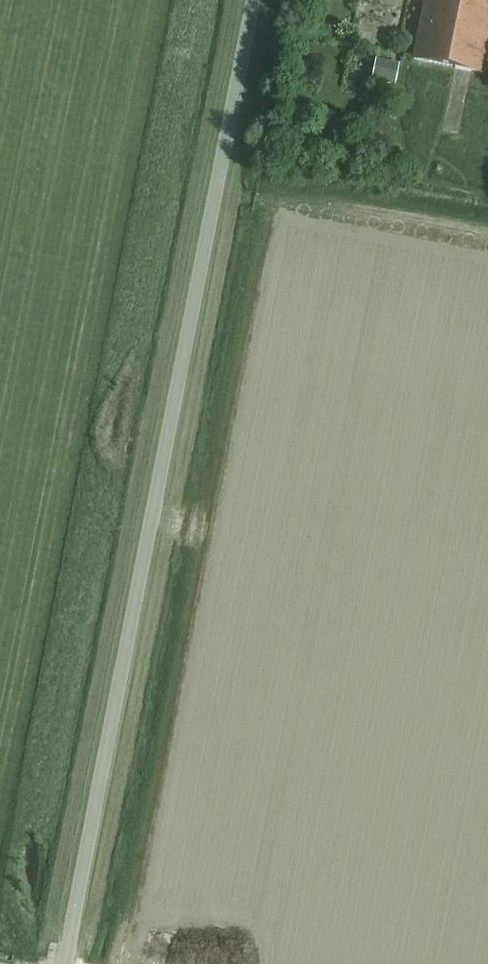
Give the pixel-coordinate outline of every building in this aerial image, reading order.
[(412,60),(480,73),(487,31),(487,0),(424,0),(412,60)] [(400,62),(376,57),(371,80),(395,85),(400,62)]
